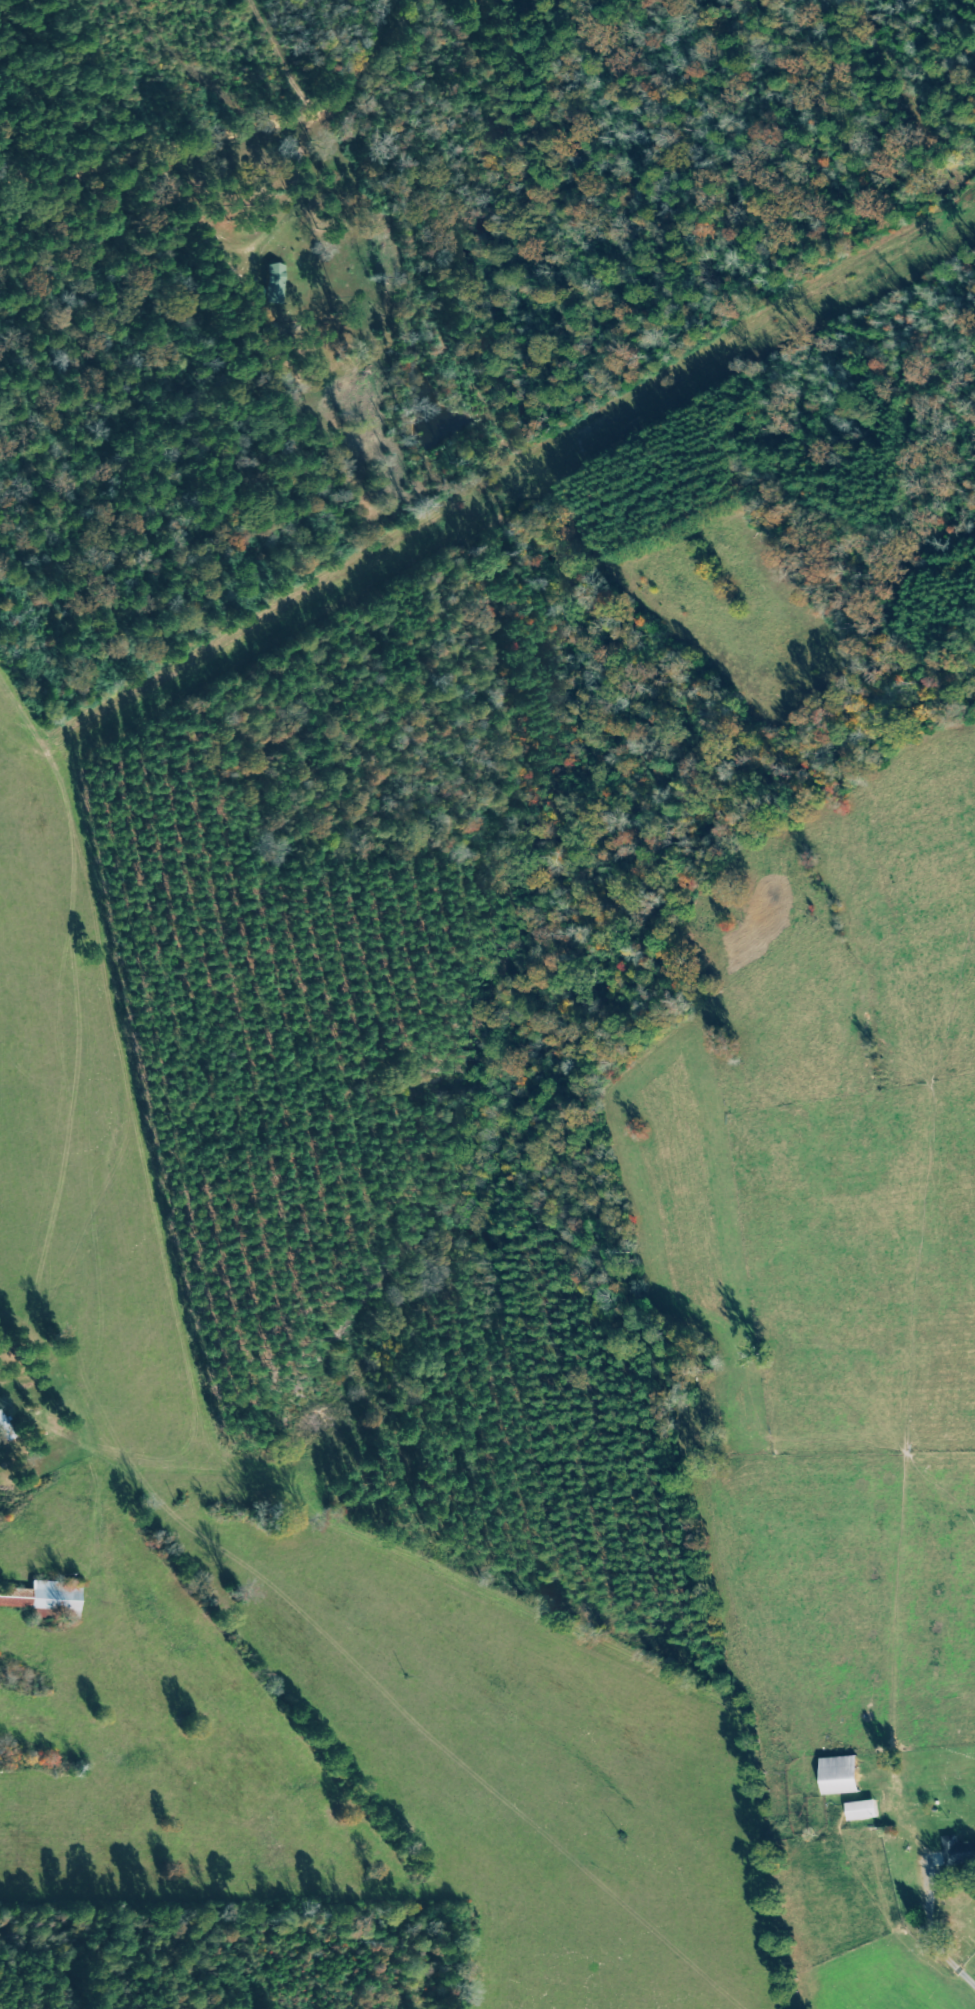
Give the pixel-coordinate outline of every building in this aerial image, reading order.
[(289,284),(288,264),(270,265),(271,285),(289,284)] [(18,1436),(7,1410),(0,1412),(0,1440),(1,1443),(18,1436)] [(66,1610),(66,1619),(83,1620),(85,1583),(36,1580),(35,1589),(0,1587),(0,1607),(66,1610)] [(866,1793),(864,1756),(825,1758),(827,1795),(866,1793)] [(883,1817),(881,1799),(851,1804),(853,1821),(883,1817)] [(974,1864),(974,1842),(964,1843),(963,1835),(948,1837),(951,1866),(974,1864)]
